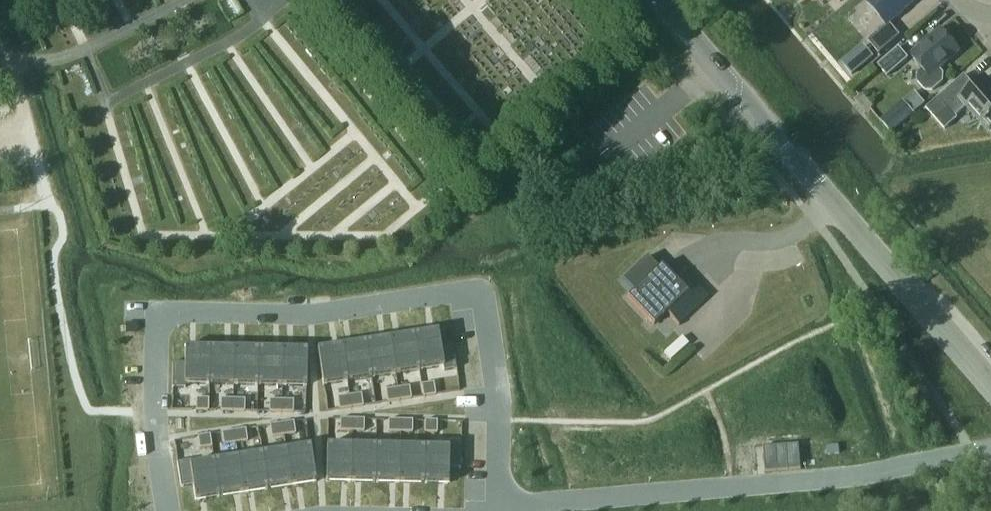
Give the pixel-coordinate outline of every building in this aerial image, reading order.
[(879,53),(900,35),(889,23),(916,0),(870,0),(867,2),(886,25),(868,41),(879,53)] [(941,28),(910,55),(923,69),(918,72),(917,81),(925,89),(933,90),(943,81),(943,73),(940,69),(960,51),(941,28)] [(909,58),(899,46),(877,65),(887,76),(909,58)] [(851,57),(843,64),(853,75),(861,68),(851,57)] [(965,74),(926,108),(945,129),(958,118),(956,115),(967,105),(989,130),(990,128),(990,87),(983,78),(974,86),(965,74)] [(890,133),(901,124),(892,112),(881,121),(890,133)] [(634,292),(659,268),(647,256),(622,280),(634,292)] [(634,292),(628,297),(654,325),(667,313),(678,325),(678,324),(708,296),(685,272),(684,271),(675,280),(661,265),(659,268),(634,292)] [(438,331),(414,334),(420,371),(443,367),(444,371),(456,369),(453,344),(440,346),(438,331)] [(414,334),(390,338),(395,375),(420,371),(414,334)] [(390,338),(366,342),(371,378),(395,375),(390,338)] [(366,342),(342,346),(347,382),(371,378),(366,342)] [(342,346),(317,349),(323,386),(347,382),(342,346)] [(173,363),(172,388),(185,389),(185,385),(209,385),(210,348),(185,348),(184,364),(173,363)] [(210,348),(209,385),(233,386),(234,349),(210,348)] [(234,349),(233,386),(257,386),(258,349),(234,349)] [(258,349),(257,386),(282,387),(283,349),(258,349)] [(283,349),(282,387),(306,387),(307,350),(283,349)] [(434,383),(422,384),(423,396),(424,397),(436,395),(436,394),(434,383)] [(409,386),(398,388),(400,401),(411,399),(411,398),(409,386)] [(398,388),(386,390),(388,402),(400,401),(398,388)] [(361,394),(349,396),(351,408),(363,406),(361,394)] [(349,396),(338,398),(339,409),(340,410),(351,408),(349,396)] [(196,411),(208,411),(209,399),(196,399),(196,411)] [(221,411),(233,412),(233,399),(221,399),(221,411)] [(233,399),(233,412),(245,412),(245,411),(245,400),(233,399)] [(269,412),(281,413),(281,400),(270,400),(269,412)] [(281,400),(281,413),(293,413),(293,412),(294,400),(281,400)] [(340,419),(340,431),(352,431),(352,419),(340,419)] [(352,419),(352,431),(364,431),(364,420),(364,419),(352,419)] [(389,420),(388,432),(401,432),(401,420),(389,420)] [(401,420),(401,432),(412,432),(413,421),(413,420),(401,420)] [(425,421),(425,433),(437,433),(437,421),(425,420),(425,421)] [(294,422),(282,424),(284,436),(296,434),(294,422)] [(282,424),(270,425),(270,426),(272,438),(284,436),(282,424)] [(246,429),(234,431),(236,443),(248,441),(246,430),(246,429)] [(234,431),(222,433),(224,445),(236,443),(234,431)] [(210,435),(198,437),(200,449),(212,447),(210,435)] [(425,447),(424,483),(448,484),(449,468),(461,468),(461,443),(448,443),(448,447),(425,447)] [(799,444),(762,447),(764,472),(801,469),(799,444)] [(327,445),(326,482),(351,482),(352,445),(327,445)] [(352,445),(351,482),(375,483),(376,446),(352,445)] [(310,446),(286,449),(292,486),(316,482),(310,446)] [(376,446),(375,483),(400,483),(400,446),(376,446)] [(400,446),(400,483),(424,483),(425,447),(400,446)] [(839,446),(828,447),(828,455),(840,454),(839,446)] [(286,449),(262,453),(268,490),(292,486),(286,449)] [(262,453),(238,457),(244,494),(268,490),(262,453)] [(238,457),(214,461),(220,497),(244,494),(238,457)] [(190,461),(177,463),(181,487),(193,486),(196,501),(220,497),(214,461),(190,464),(190,461)]
